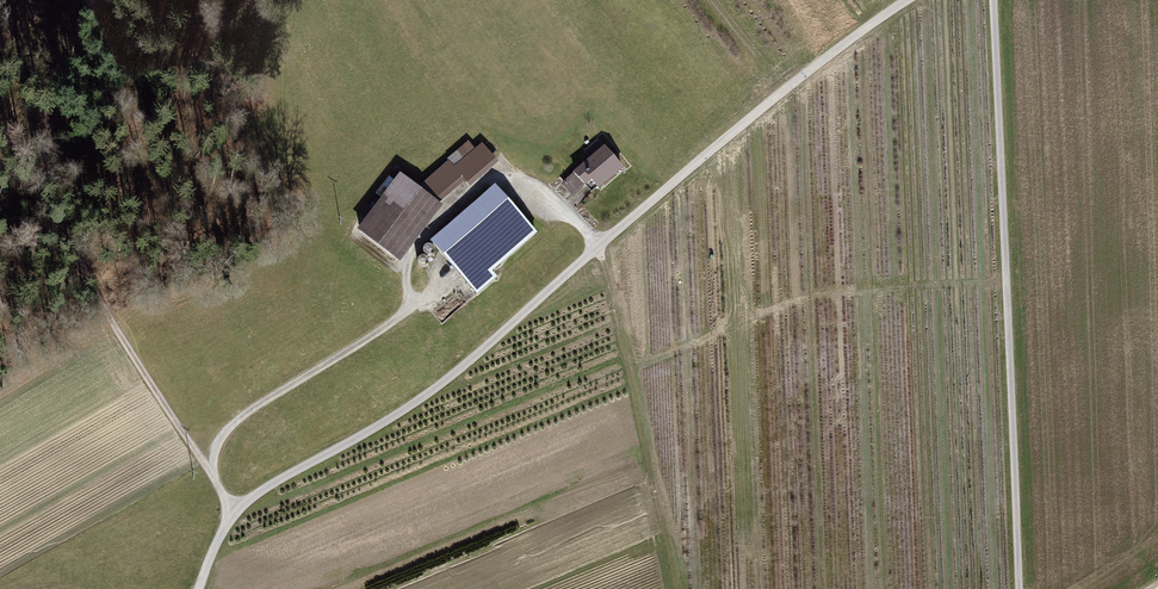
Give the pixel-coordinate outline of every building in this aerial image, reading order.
[(401,173),(358,227),(401,262),(435,205),(463,176),(470,183),(497,159),(480,140),(475,146),(467,137),(415,183),(401,173)] [(592,159),(561,185),(573,199),(585,189),(591,196),(622,170),(598,142),(586,152),(592,159)] [(494,183),(432,240),(475,287),(537,230),(494,183)]
